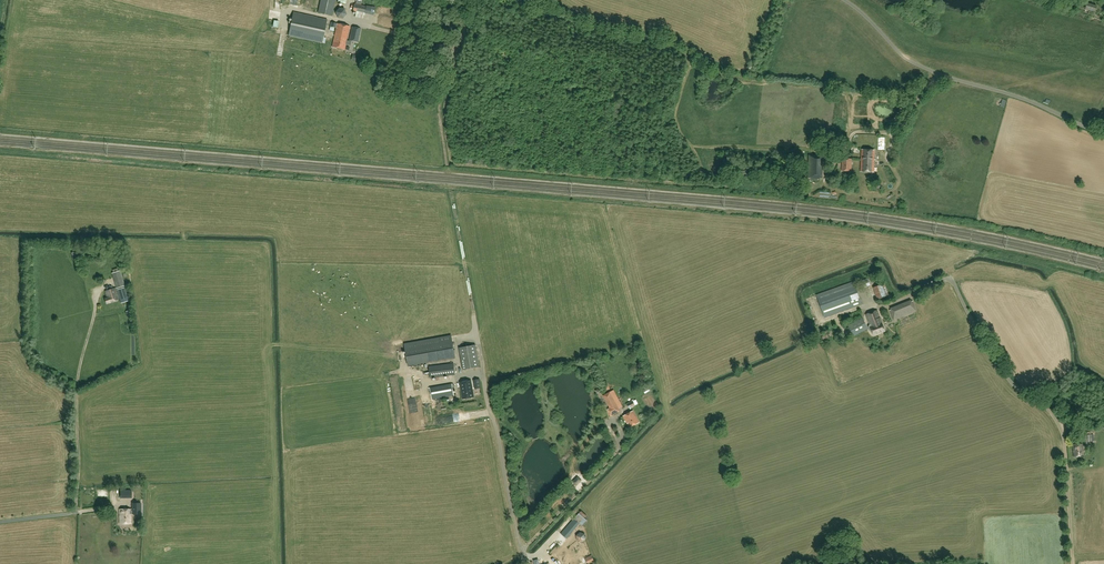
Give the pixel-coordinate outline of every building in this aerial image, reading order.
[(318,13),(333,16),(336,0),(321,0),(318,13)] [(355,1),(356,1),(356,4),(354,3),(353,11),(356,12),(355,17),(364,19),(365,13),(374,15),(375,7),(361,5),(362,0),(355,0),(355,1)] [(1097,6),(1087,3),(1085,9),(1095,12),(1097,6)] [(335,9),(335,17),(344,17),(343,8),(335,9)] [(327,20),(293,12),(288,35),(322,43),(327,20)] [(347,41),(347,40),(350,26),(337,24),(332,47),(345,50),(346,44),(351,45),(352,41),(358,42),(361,29),(352,27),(349,41),(347,41)] [(862,149),(861,160),(874,161),(875,150),(862,149)] [(809,179),(819,179),(819,155),(809,155),(809,179)] [(851,171),(851,159),(843,159),(842,171),(851,171)] [(874,161),(861,160),(861,172),(874,172),(874,161)] [(116,288),(125,285),(120,270),(112,273),(116,288)] [(868,278),(861,280),(864,288),(871,285),(868,278)] [(854,281),(817,295),(825,317),(862,303),(854,281)] [(875,297),(881,295),(879,286),(872,287),(875,297)] [(129,301),(125,287),(117,290),(121,303),(129,301)] [(115,288),(105,291),(107,298),(105,298),(106,303),(119,300),(115,288)] [(913,301),(890,310),(894,321),(917,311),(913,301)] [(877,310),(866,314),(871,327),(869,328),(870,332),(872,331),(873,336),(885,331),(882,323),(877,310)] [(863,318),(848,326),(853,336),(868,328),(863,318)] [(455,358),(451,336),(405,345),(408,366),(455,358)] [(476,345),(459,348),(463,370),(479,367),(476,345)] [(454,363),(429,366),(430,378),(455,375),(454,363)] [(471,381),(460,382),(463,399),(474,397),(471,381)] [(452,384),(430,387),(432,399),(454,395),(452,384)] [(610,392),(603,396),(610,408),(607,409),(610,416),(620,411),(610,392)] [(430,403),(430,411),(441,411),(442,399),(435,399),(435,403),(430,403)] [(633,411),(623,416),(629,428),(640,422),(633,411)] [(1083,444),(1073,445),(1074,457),(1083,457),(1083,444)] [(571,484),(569,486),(572,489),(578,483),(575,480),(572,482),(573,483),(572,485),(571,484)] [(131,511),(131,509),(120,509),(120,524),(131,524),(131,514),(141,514),(141,504),(133,504),(133,511),(131,511)] [(579,513),(574,518),(561,534),(566,539),(580,524),(582,526),(587,520),(579,513)] [(566,559),(576,552),(568,542),(559,549),(566,559)] [(583,558),(589,552),(584,547),(573,558),(576,561),(582,556),(583,558)] [(591,555),(586,558),(585,558),(588,563),(594,561),(591,555)]
